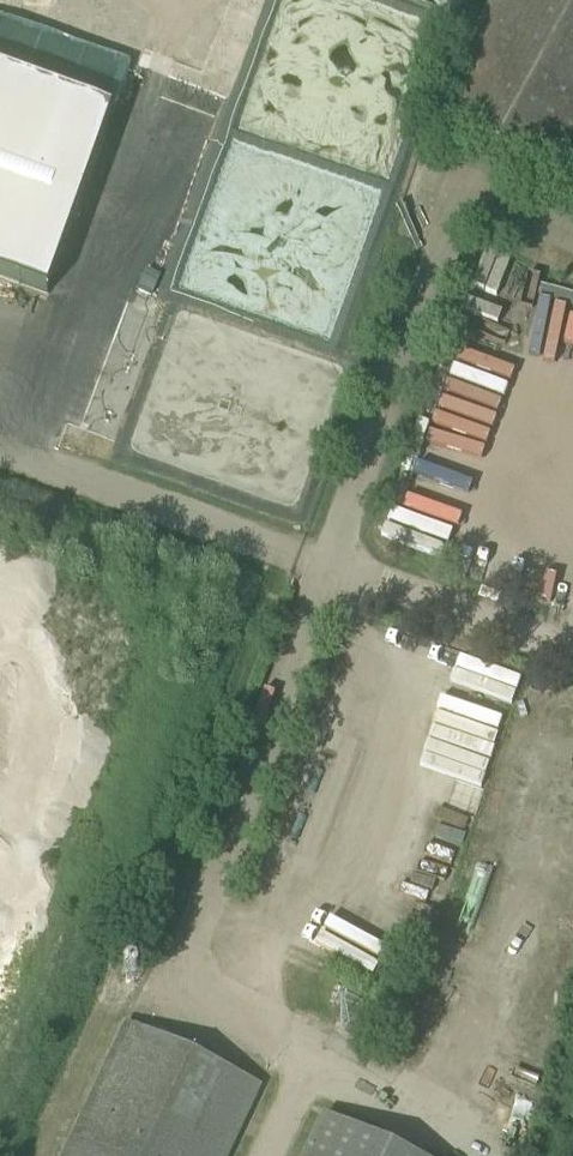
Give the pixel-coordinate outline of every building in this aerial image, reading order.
[(572,162),(572,0),(492,0),(433,109),(563,180),(572,162)] [(48,294),(113,112),(131,64),(0,17),(0,277),(48,294)] [(498,293),(506,263),(483,257),(475,287),(498,293)] [(441,712),(502,727),(505,715),(475,708),(479,694),(509,702),(513,687),(451,671),(441,712)] [(344,1035),(376,1052),(383,1040),(365,1031),(367,1027),(352,1020),(344,1035)] [(126,1022),(62,1155),(228,1155),(261,1086),(126,1022)] [(323,1114),(304,1155),(412,1155),(323,1114)]
